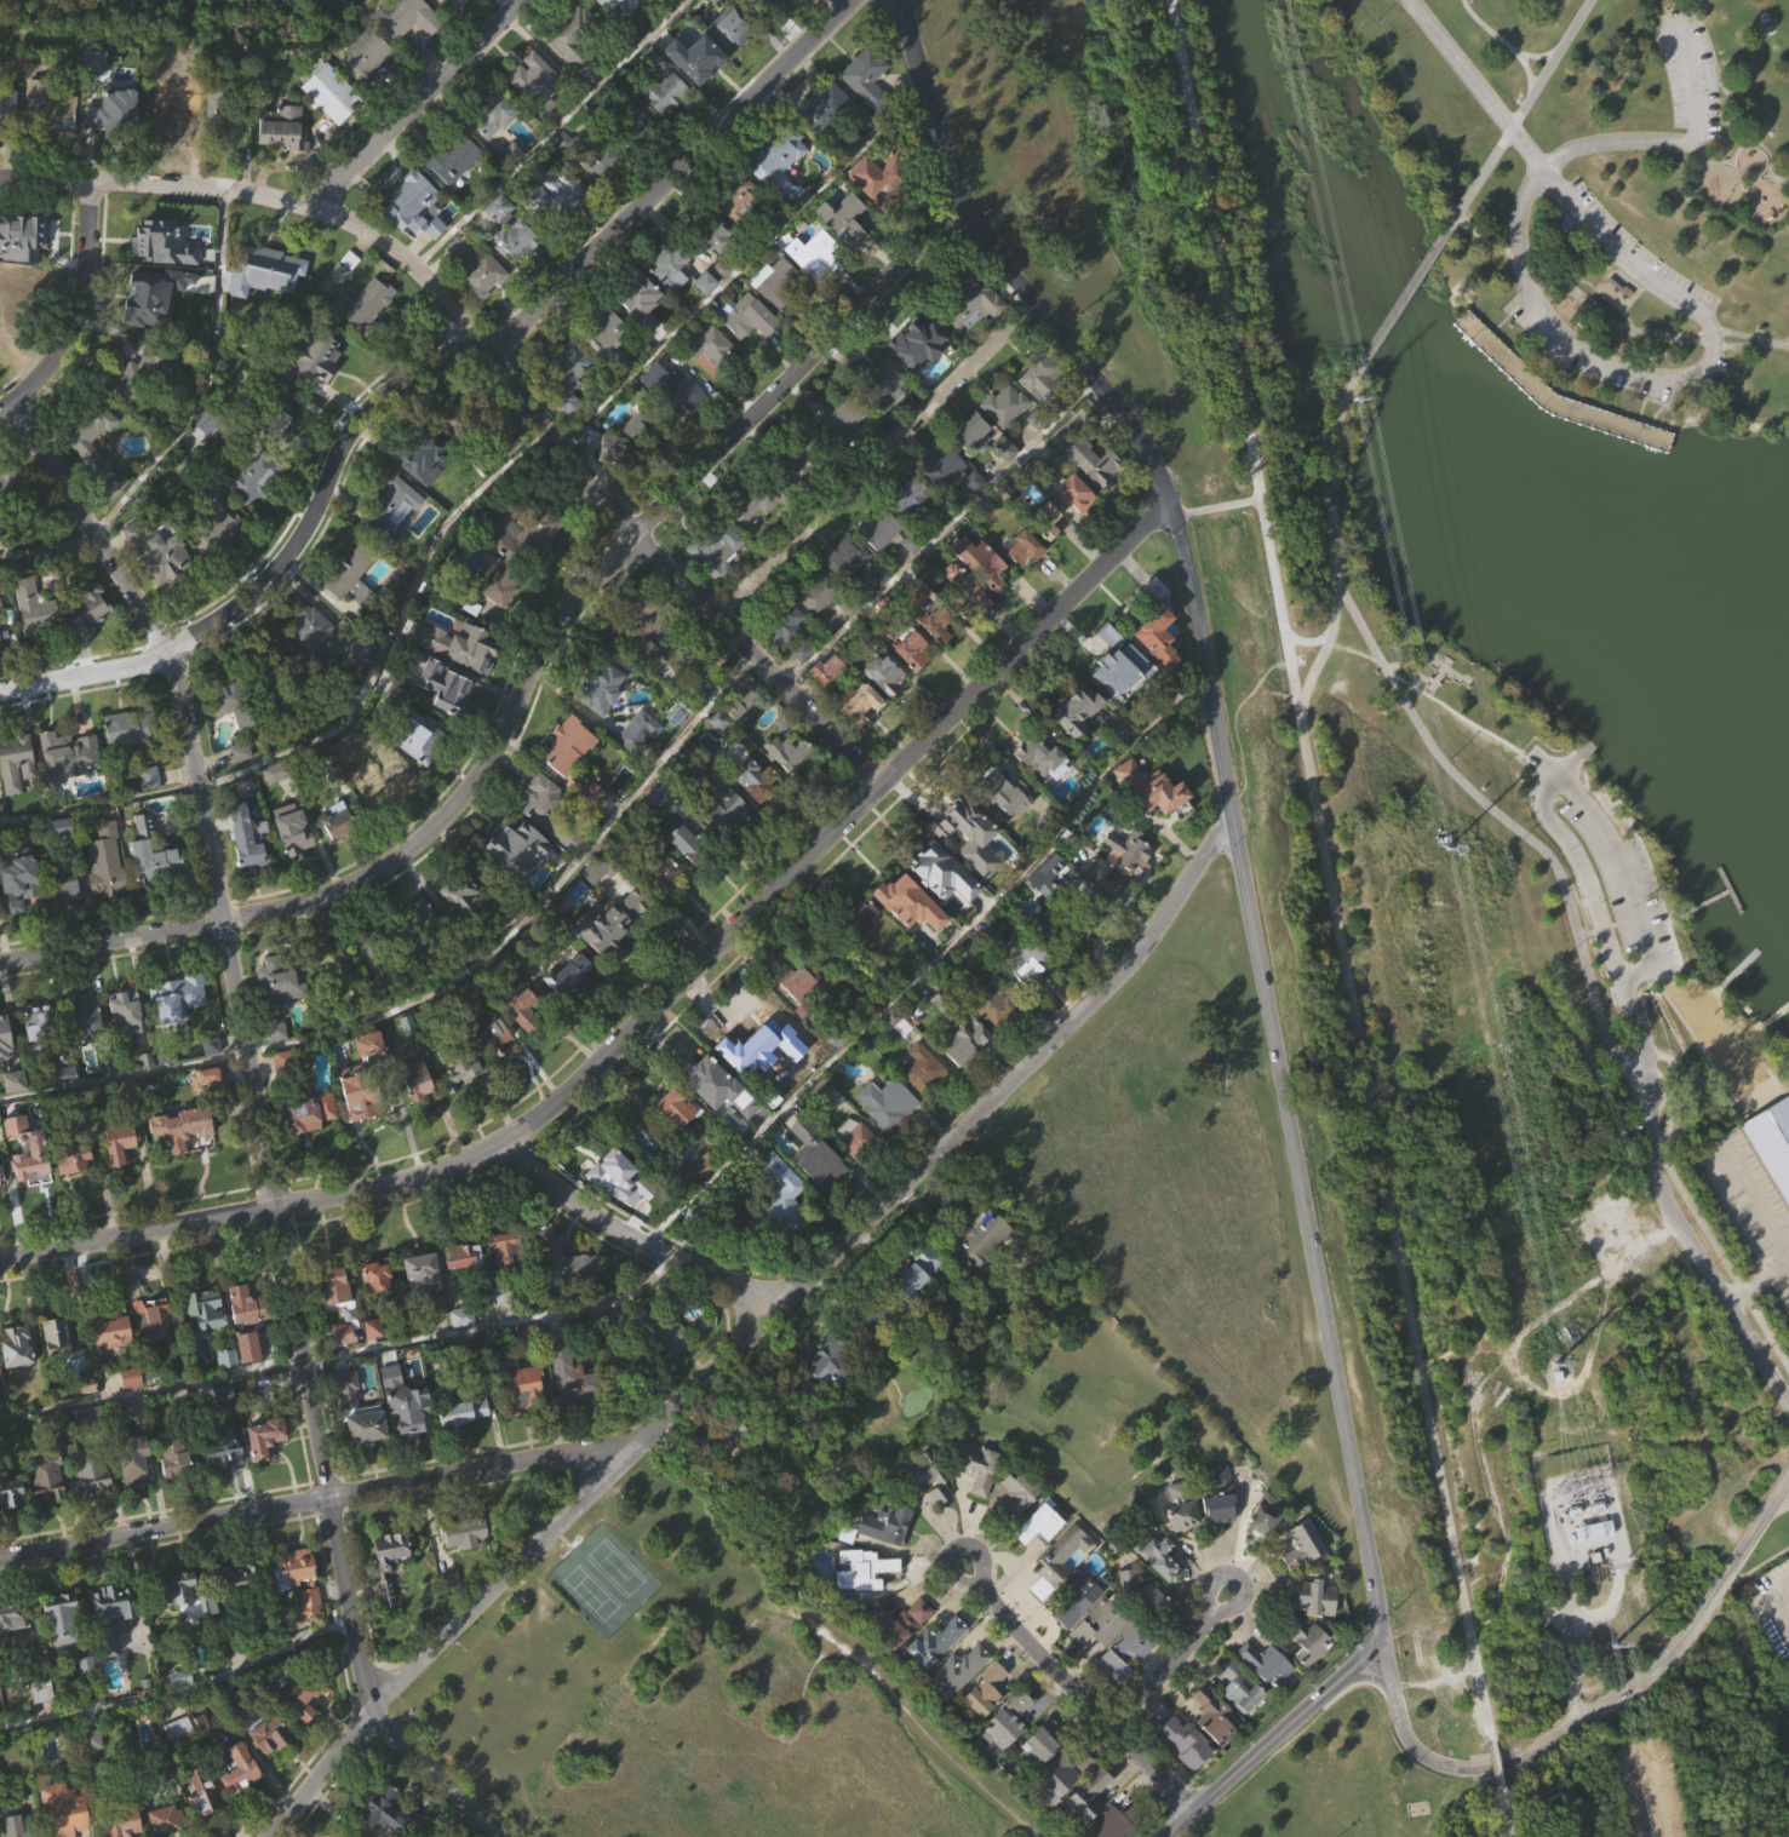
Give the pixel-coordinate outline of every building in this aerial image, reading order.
[(369,16),(388,0),(422,0),(443,23),(426,38),(413,23),(389,47),(392,51),(362,79),(339,53),(374,21),(369,16)] [(484,17),(467,0),(453,0),(439,14),(425,0),(412,0),(406,5),(451,50),(484,17)] [(446,12),(434,0),(458,0),(446,12)] [(607,12),(595,0),(638,0),(627,11),(618,1),(607,12)] [(726,2),(727,0),(729,0),(730,1),(757,29),(736,48),(732,44),(724,51),(704,29),(710,23),(711,24),(729,6),(726,2)] [(755,15),(740,0),(769,0),(766,4),(755,15)] [(789,14),(799,4),(810,16),(828,0),(776,0),(789,14)] [(618,41),(626,50),(649,28),(627,4),(608,22),(603,17),(591,29),(610,48),(618,41)] [(575,5),(579,8),(581,6),(594,21),(592,22),(595,25),(587,31),(581,25),(566,41),(589,67),(581,74),(543,35),(575,5)] [(373,51),(397,77),(417,58),(430,71),(444,57),(408,18),(373,51)] [(716,51),(722,57),(710,69),(712,71),(695,88),(660,52),(675,38),(689,52),(703,38),(716,51)] [(586,42),(560,42),(560,100),(586,100),(586,42)] [(730,89),(752,69),(728,44),(707,64),(730,89)] [(885,97),(873,110),(837,74),(865,45),(885,64),(870,81),(885,97)] [(529,48),(561,82),(531,111),(516,96),(518,93),(516,91),(514,92),(504,82),(506,79),(504,76),(516,63),(522,70),(526,67),(518,59),(529,48)] [(331,125),(329,126),(296,85),(323,62),(357,102),(331,125)] [(363,120),(396,89),(371,62),(338,92),(363,120)] [(125,64),(125,126),(105,126),(105,131),(97,131),(97,126),(82,126),(82,93),(96,93),(96,99),(105,99),(105,64),(125,64)] [(698,122),(728,93),(703,68),(687,85),(676,73),(663,86),(698,122)] [(671,71),(688,90),(680,98),(683,102),(672,111),(670,108),(660,116),(631,86),(646,71),(658,84),(671,71)] [(45,79),(45,101),(57,101),(57,94),(75,94),(74,130),(58,130),(58,126),(24,125),(25,78),(45,79)] [(220,79),(220,98),(217,98),(217,110),(231,110),(231,102),(245,102),(243,137),(222,136),(223,132),(203,132),(201,79),(220,79)] [(831,82),(853,105),(831,125),(844,139),(852,132),(858,139),(850,145),(853,148),(838,162),(804,127),(810,121),(798,110),(804,104),(803,103),(821,86),(821,87),(828,80),(831,82)] [(838,110),(875,148),(889,135),(872,118),(887,104),(867,83),(838,110)] [(563,115),(533,84),(521,96),(522,97),(507,112),(536,142),(563,115)] [(194,134),(168,134),(168,115),(178,115),(178,104),(174,99),(154,99),(155,86),(193,87),(194,134)] [(516,114),(501,128),(498,125),(484,137),(475,127),(480,122),(472,114),(482,103),(481,102),(497,86),(520,110),(516,114)] [(13,126),(0,126),(0,90),(13,90),(13,126)] [(301,122),(338,161),(364,136),(327,97),(301,122)] [(298,108),(299,125),(305,125),(304,142),(308,142),(306,150),(292,150),(292,144),(253,144),(253,120),(254,120),(254,110),(269,110),(269,108),(273,108),(273,103),(275,103),(275,105),(297,105),(297,108),(298,108)] [(663,153),(692,127),(674,107),(661,118),(657,114),(642,129),(663,153)] [(78,131),(51,130),(51,115),(29,114),(28,162),(77,164),(78,131)] [(793,143),(841,195),(862,175),(850,162),(844,168),(835,159),(855,141),(831,115),(808,136),(805,132),(793,143)] [(84,142),(84,165),(138,166),(138,121),(104,121),(104,142),(84,142)] [(486,140),(470,155),(489,175),(519,147),(496,122),(481,135),(486,140)] [(209,124),(206,170),(246,172),(247,151),(230,150),(231,125),(209,124)] [(805,150),(781,172),(786,178),(784,179),(789,183),(793,186),(795,183),(799,184),(798,188),(802,188),(796,200),(782,200),(751,168),(749,170),(745,165),(745,161),(758,148),(761,150),(790,124),(801,136),(796,140),(805,150)] [(16,158),(17,127),(0,126),(0,157),(16,158)] [(601,128),(617,143),(612,147),(624,157),(602,182),(575,157),(590,140),(587,138),(595,130),(597,132),(601,128)] [(482,150),(445,186),(418,159),(431,147),(434,149),(436,147),(441,151),(463,131),(482,150)] [(259,179),(291,180),(291,185),(307,185),(308,160),(303,160),(304,140),(278,139),(278,147),(260,146),(259,179)] [(630,178),(653,158),(638,142),(616,162),(630,178)] [(905,144),(899,172),(911,185),(883,212),(875,202),(888,189),(887,186),(883,191),(881,189),(871,199),(847,173),(865,156),(879,171),(882,168),(889,142),(905,144)] [(788,238),(800,228),(782,207),(809,185),(789,161),(745,198),(768,226),(774,221),(788,238)] [(451,222),(485,185),(461,163),(427,200),(451,222)] [(431,203),(426,207),(424,205),(413,214),(422,220),(419,223),(422,225),(432,216),(443,228),(430,240),(420,229),(411,237),(401,226),(397,230),(390,222),(386,224),(377,213),(388,203),(386,202),(392,197),(389,194),(402,182),(401,180),(414,167),(417,171),(415,172),(438,196),(431,203)] [(564,168),(590,193),(569,214),(535,183),(546,170),(555,177),(564,168)] [(598,214),(620,193),(604,176),(582,196),(598,214)] [(537,212),(532,217),(514,197),(529,182),(545,199),(541,202),(544,205),(537,212)] [(846,209),(875,237),(907,204),(893,191),(881,204),(865,189),(846,209)] [(862,206),(849,220),(866,237),(855,249),(813,209),(819,202),(827,211),(847,190),(862,206)] [(506,217),(498,225),(491,219),(487,223),(476,211),(495,193),(509,207),(503,213),(506,217)] [(1,247),(0,247),(0,233),(0,229),(10,230),(10,223),(0,222),(0,201),(25,202),(24,252),(1,252),(1,247)] [(415,276),(424,265),(435,275),(447,261),(435,250),(429,257),(421,250),(441,226),(415,204),(379,247),(415,276)] [(726,243),(715,254),(710,249),(706,253),(694,241),(706,228),(695,217),(706,206),(729,229),(721,239),(726,243)] [(206,212),(205,233),(182,231),(182,228),(180,228),(179,249),(167,248),(166,262),(139,260),(142,226),(136,225),(137,209),(182,212),(182,208),(206,209),(206,212)] [(582,246),(583,222),(579,222),(579,211),(538,209),(538,224),(527,224),(526,244),(582,246)] [(764,231),(744,209),(714,236),(733,258),(764,231)] [(521,213),(528,222),(526,224),(541,240),(532,248),(531,247),(516,262),(506,251),(501,256),(487,241),(489,239),(484,234),(492,226),(497,231),(500,228),(505,233),(510,228),(506,224),(521,213)] [(839,243),(822,260),(833,271),(820,285),(782,248),(795,236),(803,245),(821,225),(839,243)] [(832,244),(824,236),(813,246),(834,267),(841,259),(850,268),(845,273),(856,284),(869,271),(854,255),(867,243),(851,226),(832,244)] [(286,251),(280,275),(256,269),(252,281),(230,276),(234,262),(239,263),(241,254),(231,239),(246,230),(252,241),(286,251)] [(676,245),(688,257),(665,277),(670,282),(676,275),(681,280),(667,293),(648,272),(653,268),(649,264),(665,249),(669,253),(676,245)] [(2,285),(2,296),(39,296),(39,283),(47,283),(47,249),(0,249),(0,285),(2,285)] [(359,259),(339,283),(342,286),(345,294),(352,300),(372,276),(380,283),(383,280),(396,291),(385,306),(384,306),(363,333),(340,314),(346,306),(340,302),(334,289),(331,293),(322,287),(321,289),(315,286),(337,259),(338,260),(346,249),(359,259)] [(482,249),(506,274),(497,283),(494,281),(486,291),(487,293),(478,303),(464,288),(466,286),(457,276),(477,253),(478,254),(482,249)] [(503,266),(496,258),(486,267),(514,299),(542,275),(521,250),(503,266)] [(719,290),(735,266),(718,254),(701,278),(719,290)] [(781,256),(816,289),(786,321),(745,281),(764,262),(770,268),(781,256)] [(834,285),(818,268),(804,280),(797,272),(784,283),(808,309),(834,285)] [(444,284),(457,296),(470,282),(457,270),(444,284)] [(196,274),(195,292),(176,291),(174,316),(139,314),(142,274),(172,275),(173,271),(196,274)] [(630,271),(633,275),(636,274),(655,293),(631,317),(607,293),(630,271)] [(974,274),(1004,305),(992,318),(986,312),(982,317),(980,315),(967,328),(962,325),(953,333),(930,310),(939,302),(935,298),(956,279),(959,281),(965,275),(969,279),(974,274)] [(1610,277),(1599,289),(1612,300),(1615,297),(1622,304),(1632,292),(1624,286),(1621,288),(1610,277)] [(679,304),(691,293),(677,278),(669,286),(663,279),(642,298),(671,330),(688,314),(679,304)] [(295,329),(298,309),(306,311),(309,293),(250,282),(245,306),(233,304),(229,329),(247,333),(250,321),(295,329)] [(456,312),(479,336),(509,308),(486,284),(456,312)] [(711,305),(722,316),(735,303),(724,292),(711,305)] [(364,368),(397,327),(375,309),(356,333),(340,321),(353,305),(340,294),(320,319),(333,330),(335,327),(344,335),(336,345),(364,368)] [(752,298),(775,323),(761,338),(751,327),(738,340),(718,318),(724,312),(719,308),(729,299),(739,310),(752,298)] [(171,365),(177,325),(185,326),(187,318),(196,319),(198,308),(163,303),(162,311),(132,306),(129,321),(135,322),(133,333),(126,332),(122,357),(171,365)] [(719,317),(707,305),(693,318),(705,330),(719,317)] [(624,326),(601,348),(583,332),(608,306),(626,323),(624,326)] [(648,368),(659,358),(649,346),(665,332),(643,308),(616,333),(648,368)] [(958,373),(984,347),(992,356),(1007,341),(975,309),(934,349),(958,373)] [(1452,325),(1541,411),(1667,455),(1675,431),(1554,392),(1468,309),(1452,325)] [(1626,340),(1633,328),(1610,313),(1602,325),(1626,340)] [(946,340),(918,372),(889,346),(898,337),(902,340),(922,318),(946,340)] [(310,322),(316,326),(319,323),(331,332),(328,335),(340,343),(328,363),(333,366),(331,369),(334,372),(327,384),(304,371),(294,384),(259,363),(270,344),(281,351),(283,346),(287,349),(296,335),(300,338),(310,322)] [(712,326),(734,346),(730,350),(741,361),(726,377),(701,354),(692,362),(677,348),(692,334),(698,340),(712,326)] [(780,358),(749,326),(721,354),(740,375),(754,361),(765,372),(780,358)] [(8,343),(0,350),(0,333),(8,343)] [(569,339),(592,362),(575,379),(579,383),(569,392),(581,404),(568,418),(549,398),(556,391),(546,381),(549,379),(541,371),(546,364),(545,363),(552,356),(555,358),(561,352),(558,349),(569,339)] [(172,358),(164,372),(153,366),(149,373),(160,380),(148,400),(143,396),(136,411),(97,388),(108,371),(114,374),(120,372),(127,360),(136,364),(145,343),(172,358)] [(623,356),(610,343),(588,367),(607,385),(621,370),(615,364),(623,356)] [(1034,346),(1053,366),(1056,363),(1062,369),(1050,380),(1062,392),(1048,407),(1040,400),(1037,403),(1014,378),(1028,363),(1022,358),(1034,346)] [(889,381),(919,409),(950,376),(920,348),(889,381)] [(891,368),(904,380),(875,409),(850,384),(861,372),(865,374),(883,356),(894,367),(891,368)] [(734,384),(714,358),(682,382),(693,396),(704,388),(713,400),(734,384)] [(256,390),(253,395),(233,383),(246,361),(266,374),(256,390)] [(660,379),(664,383),(680,367),(704,394),(686,411),(658,381),(648,391),(636,380),(655,361),(666,373),(660,379)] [(326,416),(345,381),(309,362),(302,376),(297,373),(279,408),(306,422),(312,409),(326,416)] [(567,451),(581,443),(572,424),(581,420),(575,409),(590,402),(576,374),(559,382),(563,389),(541,400),(567,451)] [(174,391),(146,382),(141,398),(129,395),(125,407),(113,403),(105,427),(144,441),(156,405),(168,409),(174,391)] [(1005,384),(1015,394),(1019,391),(1030,402),(1002,430),(977,404),(990,392),(993,396),(1005,384)] [(1015,415),(1042,438),(1066,411),(1040,387),(1015,415)] [(633,400),(623,391),(616,399),(626,408),(633,400)] [(907,414),(888,392),(861,417),(888,448),(896,440),(888,431),(907,414)] [(844,394),(867,414),(842,441),(825,426),(822,430),(813,423),(827,407),(830,411),(844,394)] [(709,429),(680,400),(670,409),(657,395),(639,412),(681,456),(709,429)] [(116,420),(107,431),(103,427),(90,442),(102,460),(104,459),(109,467),(108,469),(110,473),(94,486),(82,469),(85,466),(75,452),(58,436),(93,398),(116,420)] [(283,434),(287,438),(282,443),(275,438),(270,446),(252,430),(271,398),(288,409),(285,415),(287,418),(282,429),(286,431),(283,434)] [(493,424),(466,446),(446,421),(472,400),(493,424)] [(648,432),(630,449),(625,466),(594,460),(600,434),(612,436),(636,411),(641,415),(636,420),(648,432)] [(985,443),(990,448),(984,455),(971,444),(964,452),(951,440),(974,417),(986,427),(984,431),(991,437),(985,443)] [(978,441),(1004,465),(1031,438),(1009,417),(995,432),(990,428),(978,441)] [(447,461),(437,471),(431,466),(420,477),(398,458),(428,426),(455,452),(447,461)] [(816,455),(838,478),(866,451),(845,428),(816,455)] [(297,444),(276,432),(260,460),(281,472),(297,444)] [(830,454),(818,466),(815,464),(799,480),(793,472),(789,477),(776,464),(809,434),(830,454)] [(100,518),(115,507),(92,476),(119,456),(105,437),(63,469),(100,518)] [(1078,437),(1094,453),(1105,442),(1123,460),(1106,478),(1108,481),(1099,490),(1071,461),(1068,464),(1060,453),(1074,440),(1076,441),(1078,437)] [(951,469),(967,484),(972,479),(983,489),(994,477),(984,468),(990,461),(973,445),(951,469)] [(611,470),(596,486),(613,502),(652,460),(638,446),(613,472),(611,470)] [(263,447),(285,467),(262,494),(260,493),(247,506),(211,471),(228,453),(243,467),(263,447)] [(947,449),(963,465),(939,490),(916,467),(927,455),(934,461),(937,458),(939,459),(947,449)] [(424,499),(414,511),(409,506),(395,523),(406,533),(391,550),(360,522),(388,488),(378,480),(388,467),(424,499)] [(16,500),(0,503),(0,472),(10,470),(16,500)] [(993,484),(1007,498),(1020,486),(1005,472),(993,484)] [(1093,496),(1077,513),(1068,506),(1067,507),(1050,492),(1068,473),(1093,496)] [(1100,525),(1125,501),(1105,479),(1094,489),(1078,473),(1064,486),(1100,525)] [(910,475),(927,490),(901,516),(885,499),(891,493),(889,492),(910,475)] [(248,542),(283,503),(259,481),(224,519),(248,542)] [(780,499),(763,515),(757,509),(739,526),(727,512),(741,500),(745,505),(746,504),(742,499),(763,481),(780,499)] [(930,491),(919,503),(942,525),(967,499),(950,483),(936,498),(930,491)] [(779,507),(809,505),(807,485),(778,487),(779,507)] [(211,552),(203,558),(187,543),(194,534),(191,530),(205,516),(197,509),(214,490),(228,504),(222,510),(237,524),(211,552)] [(549,543),(535,559),(512,540),(522,528),(518,526),(540,499),(554,511),(545,522),(554,529),(545,539),(549,543)] [(1057,532),(1047,543),(1023,522),(1043,500),(1059,516),(1050,524),(1057,532)] [(16,528),(14,502),(0,503),(0,529),(16,528)] [(975,528),(987,517),(974,504),(962,515),(975,528)] [(424,531),(393,507),(384,519),(388,523),(360,559),(389,582),(403,564),(400,562),(424,531)] [(1053,525),(1078,549),(1095,530),(1070,507),(1053,525)] [(887,532),(906,553),(932,530),(914,509),(887,532)] [(884,511),(901,526),(876,552),(852,529),(862,518),(865,521),(868,517),(873,523),(884,511)] [(733,573),(717,587),(681,550),(717,515),(742,543),(722,562),(733,573)] [(143,529),(147,536),(154,532),(155,534),(157,532),(162,540),(174,533),(190,557),(183,562),(188,568),(183,572),(184,574),(167,585),(166,582),(155,589),(136,557),(139,555),(136,549),(132,551),(119,529),(136,518),(143,529)] [(744,560),(759,544),(766,551),(782,534),(766,519),(746,540),(741,535),(730,547),(744,560)] [(436,532),(447,543),(458,531),(447,520),(436,532)] [(220,527),(206,539),(213,547),(197,561),(216,583),(246,557),(220,527)] [(1021,529),(1042,552),(1033,559),(1031,558),(1019,569),(998,546),(1021,529)] [(847,534),(871,556),(856,572),(853,568),(850,570),(848,568),(838,578),(820,561),(827,553),(825,551),(832,544),(835,546),(847,534)] [(1053,558),(1061,551),(1048,536),(1028,554),(1048,576),(1059,566),(1053,558)] [(962,540),(970,550),(980,540),(1004,567),(994,576),(997,580),(998,579),(1004,584),(994,593),(984,581),(980,584),(947,550),(959,538),(962,540)] [(356,579),(373,595),(361,609),(343,593),(337,601),(319,585),(356,541),(375,557),(356,579)] [(489,582),(517,598),(522,589),(539,598),(561,559),(535,544),(518,575),(498,565),(489,582)] [(876,557),(869,550),(855,564),(879,587),(904,561),(888,546),(876,557)] [(122,562),(157,625),(198,601),(178,567),(164,575),(160,566),(151,571),(139,552),(122,562)] [(509,572),(520,562),(511,553),(500,563),(509,572)] [(727,597),(746,576),(723,554),(704,574),(699,570),(685,585),(720,618),(734,604),(727,597)] [(520,573),(497,604),(478,592),(491,575),(493,578),(505,562),(520,573)] [(871,591),(848,567),(821,593),(840,613),(848,604),(853,609),(871,591)] [(913,590),(921,582),(908,570),(900,578),(913,590)] [(824,572),(841,589),(814,616),(789,592),(801,579),(808,586),(810,584),(812,585),(824,572)] [(31,576),(36,602),(55,599),(59,625),(40,628),(41,632),(22,636),(11,580),(31,576)] [(98,593),(103,601),(105,599),(114,612),(88,627),(71,631),(65,603),(76,601),(81,598),(76,590),(93,578),(102,591),(98,593)] [(377,593),(360,579),(323,621),(341,636),(348,628),(365,643),(377,629),(359,613),(377,593)] [(984,609),(980,613),(977,609),(965,622),(951,608),(962,596),(959,593),(969,582),(990,603),(984,609)] [(654,595),(672,612),(675,609),(682,616),(673,625),(667,619),(650,638),(664,650),(648,668),(644,665),(642,667),(629,654),(635,647),(620,632),(654,595)] [(302,599),(308,607),(310,604),(331,625),(327,628),(343,644),(356,631),(371,644),(361,655),(365,660),(357,667),(340,650),(323,667),(304,649),(305,647),(288,630),(293,624),(289,619),(294,613),(291,610),(302,599)] [(808,622),(785,645),(779,639),(775,643),(759,627),(774,613),(772,612),(784,599),(808,622)] [(947,611),(965,627),(959,633),(979,651),(994,635),(956,601),(947,611)] [(4,642),(0,643),(0,606),(1,605),(4,618),(1,618),(2,626),(7,625),(10,636),(2,637),(4,642)] [(487,616),(480,627),(504,643),(517,622),(509,617),(512,613),(501,606),(492,619),(487,616)] [(939,627),(941,630),(944,628),(950,636),(940,644),(928,632),(925,635),(917,625),(936,607),(947,619),(939,627)] [(1170,670),(1166,673),(1129,636),(1157,607),(1169,619),(1158,630),(1169,641),(1164,645),(1171,653),(1170,655),(1177,662),(1170,670)] [(813,609),(794,631),(817,650),(835,628),(813,609)] [(115,647),(97,613),(80,622),(86,633),(64,644),(76,667),(115,647)] [(58,634),(38,636),(36,614),(18,616),(23,670),(61,667),(58,634)] [(938,632),(918,615),(906,628),(924,643),(914,655),(943,679),(956,665),(939,651),(943,645),(934,636),(938,632)] [(494,633),(482,660),(465,653),(463,658),(442,648),(455,616),(494,633)] [(1106,622),(1143,664),(1142,665),(1152,672),(1142,683),(1137,678),(1123,693),(1120,690),(1113,698),(1100,683),(1097,687),(1088,677),(1096,668),(1093,665),(1101,655),(1105,659),(1112,651),(1116,655),(1124,648),(1119,643),(1112,650),(1095,635),(1106,622)] [(917,653),(924,661),(913,672),(901,660),(900,662),(888,650),(910,630),(924,645),(917,653)] [(840,641),(849,652),(858,644),(848,633),(840,641)] [(273,635),(292,660),(274,674),(276,678),(260,690),(241,662),(258,649),(259,651),(266,647),(263,642),(273,635)] [(310,636),(286,661),(327,701),(351,676),(310,636)] [(766,668),(785,681),(806,649),(787,636),(766,668)] [(9,674),(3,639),(0,640),(0,676),(9,674)] [(1132,669),(1167,704),(1180,692),(1166,679),(1172,673),(1162,663),(1174,652),(1162,639),(1132,669)] [(633,666),(617,689),(624,694),(614,706),(610,702),(601,716),(573,696),(578,689),(573,687),(579,677),(583,681),(606,645),(633,666)] [(652,703),(669,683),(656,672),(663,663),(648,650),(630,672),(639,680),(633,687),(652,703)] [(830,654),(843,666),(819,687),(804,673),(815,662),(819,665),(830,654)] [(422,656),(428,659),(428,658),(442,664),(440,667),(469,681),(460,701),(458,700),(452,714),(425,704),(430,690),(415,684),(423,668),(418,666),(422,656)] [(872,658),(883,667),(888,661),(904,677),(894,687),(899,690),(889,700),(858,672),(872,658)] [(1090,707),(1115,731),(1125,720),(1132,727),(1155,703),(1107,658),(1097,669),(1112,683),(1090,707)] [(915,706),(935,684),(912,663),(892,684),(915,706)] [(233,668),(253,723),(234,730),(227,712),(217,716),(210,694),(207,695),(201,679),(233,668)] [(789,687),(802,698),(814,683),(802,673),(789,687)] [(623,723),(621,722),(635,702),(605,683),(573,732),(604,752),(623,723)] [(882,704),(872,713),(867,708),(859,717),(865,723),(856,731),(835,710),(861,683),(882,704)] [(864,705),(889,732),(909,713),(883,687),(864,705)] [(1072,687),(1083,698),(1089,691),(1100,702),(1084,718),(1082,716),(1076,721),(1082,727),(1071,737),(1045,712),(1057,701),(1054,698),(1060,691),(1063,695),(1072,687)] [(749,695),(753,700),(736,718),(751,734),(736,747),(719,729),(716,734),(704,721),(730,696),(732,698),(741,688),(749,695)] [(845,701),(834,688),(823,697),(820,694),(808,705),(823,722),(845,701)] [(432,739),(458,750),(473,716),(442,703),(444,699),(428,692),(417,718),(437,727),(432,739)] [(660,728),(643,750),(640,747),(633,756),(613,739),(636,708),(660,728)] [(154,710),(157,734),(148,736),(149,740),(107,748),(101,717),(102,716),(125,711),(125,713),(134,711),(134,713),(154,710)] [(238,765),(255,759),(240,711),(211,719),(221,750),(232,747),(238,765)] [(409,727),(393,716),(382,733),(398,744),(409,727)] [(425,716),(435,723),(434,725),(448,736),(423,768),(392,742),(401,731),(406,735),(422,717),(423,718),(425,716)] [(595,733),(566,777),(541,762),(556,741),(554,739),(568,716),(595,733)] [(869,738),(877,745),(886,736),(865,716),(839,744),(852,756),(869,738)] [(736,755),(759,734),(748,721),(724,742),(736,755)] [(1049,747),(1073,772),(1106,740),(1094,727),(1088,733),(1076,721),(1049,747)] [(53,731),(55,737),(68,735),(69,741),(88,737),(92,753),(71,758),(74,774),(57,776),(58,787),(85,781),(88,803),(59,809),(56,791),(46,792),(35,734),(53,731)] [(2,794),(0,783),(0,741),(12,739),(11,735),(27,733),(35,776),(21,779),(17,765),(15,765),(21,792),(2,794)] [(791,735),(796,739),(799,736),(812,750),(790,770),(789,767),(785,770),(778,762),(773,767),(764,756),(782,739),(785,741),(791,735)] [(1043,747),(1044,748),(1050,742),(1062,754),(1061,756),(1065,759),(1062,763),(1066,767),(1054,779),(1045,771),(1039,777),(1019,757),(1036,740),(1043,747)] [(103,753),(111,785),(153,774),(145,742),(103,753)] [(647,767),(655,772),(664,761),(639,743),(617,772),(634,785),(647,767)] [(720,768),(731,757),(719,744),(707,755),(720,768)] [(398,777),(419,782),(415,797),(433,802),(443,766),(435,763),(437,754),(406,746),(398,777)] [(538,791),(566,813),(599,770),(571,749),(538,791)] [(1130,756),(1141,771),(1143,770),(1147,775),(1158,768),(1168,785),(1177,779),(1187,793),(1159,813),(1153,803),(1139,814),(1124,794),(1126,793),(1111,770),(1130,756)] [(739,758),(752,770),(759,763),(772,776),(763,783),(769,790),(752,805),(722,774),(739,758)] [(41,767),(49,819),(60,817),(59,811),(103,804),(97,768),(56,774),(55,765),(41,767)] [(719,836),(718,837),(694,813),(705,802),(687,782),(704,765),(746,809),(719,836)] [(361,767),(378,788),(391,777),(403,792),(368,819),(361,809),(366,804),(346,779),(361,767)] [(1048,785),(1030,768),(1013,786),(1042,815),(1048,808),(1054,814),(1071,796),(1054,779),(1048,785)] [(25,827),(23,813),(38,811),(32,770),(0,775),(0,794),(6,830),(25,827)] [(562,817),(564,819),(569,813),(585,826),(578,834),(583,838),(570,853),(518,809),(533,792),(524,785),(537,770),(558,788),(557,791),(567,798),(563,803),(570,808),(562,817)] [(801,772),(776,792),(790,809),(815,789),(801,772)] [(572,773),(575,775),(578,774),(585,780),(584,781),(586,783),(590,780),(603,792),(591,808),(583,800),(584,799),(563,782),(572,773)] [(997,773),(1009,786),(1011,783),(1023,797),(1005,815),(990,798),(986,800),(977,792),(997,773)] [(254,792),(248,775),(229,781),(234,798),(254,792)] [(740,787),(724,803),(762,837),(777,820),(740,787)] [(1113,803),(1141,849),(1156,839),(1162,849),(1192,831),(1182,814),(1171,821),(1160,803),(1146,812),(1133,791),(1113,803)] [(269,820),(291,811),(284,795),(262,804),(269,820)] [(143,824),(161,821),(159,800),(140,802),(143,824)] [(239,800),(245,833),(258,831),(259,840),(257,842),(260,857),(258,859),(259,861),(233,866),(220,804),(239,800)] [(692,817),(713,837),(703,846),(724,867),(750,841),(708,800),(692,817)] [(1017,812),(1010,819),(997,804),(979,819),(1010,855),(1035,832),(1017,812)] [(526,820),(535,827),(521,844),(542,862),(569,830),(539,805),(526,820)] [(948,805),(962,819),(967,815),(984,833),(971,845),(980,854),(965,868),(954,857),(959,854),(933,826),(941,819),(939,816),(948,805)] [(293,845),(296,854),(283,857),(281,846),(276,849),(268,817),(296,806),(300,822),(297,823),(303,843),(293,845)] [(342,808),(351,826),(326,839),(315,820),(325,814),(326,816),(342,808)] [(149,816),(153,836),(143,838),(145,851),(168,846),(171,859),(177,857),(178,862),(183,862),(185,869),(164,874),(164,871),(132,877),(125,839),(136,838),(134,829),(132,829),(130,814),(148,810),(149,816)] [(509,811),(529,831),(528,833),(535,840),(524,853),(522,851),(517,857),(516,856),(509,863),(495,850),(492,850),(491,853),(480,843),(498,821),(499,822),(509,811)] [(647,825),(667,852),(683,839),(663,813),(647,825)] [(114,838),(119,866),(121,866),(126,891),(107,895),(105,890),(88,892),(85,872),(91,871),(86,840),(96,838),(93,822),(113,819),(116,837),(114,838)] [(1137,840),(1151,849),(1148,856),(1147,856),(1142,862),(1148,866),(1136,885),(1118,873),(1117,876),(1111,872),(1105,882),(1089,871),(1099,857),(1101,859),(1109,846),(1111,849),(1118,838),(1124,842),(1133,828),(1141,833),(1137,840)] [(998,866),(963,829),(929,862),(941,874),(955,861),(968,875),(955,886),(985,917),(1002,901),(983,880),(998,866)] [(331,875),(360,863),(347,833),(330,840),(333,848),(322,853),(331,875)] [(230,838),(239,904),(267,901),(262,867),(269,866),(267,855),(251,857),(248,835),(230,838)] [(272,844),(287,891),(314,882),(300,835),(272,844)] [(930,839),(977,886),(964,901),(953,891),(942,902),(900,860),(911,850),(914,853),(929,838),(930,839)] [(4,915),(0,897),(0,848),(19,844),(22,853),(27,853),(34,888),(36,886),(39,895),(22,899),(22,892),(12,895),(13,899),(18,899),(21,912),(4,915)] [(135,849),(139,874),(132,875),(137,917),(187,911),(183,882),(151,886),(150,872),(155,871),(152,847),(135,849)] [(56,870),(75,867),(72,851),(53,854),(56,870)] [(671,856),(682,865),(681,866),(677,863),(675,867),(676,868),(666,879),(676,888),(666,897),(642,876),(661,856),(667,861),(665,856),(669,851),(671,856)] [(89,875),(95,907),(88,908),(92,928),(107,926),(108,931),(128,927),(115,855),(97,858),(100,873),(89,875)] [(526,913),(548,882),(539,876),(543,870),(523,855),(515,866),(504,858),(485,883),(526,913)] [(609,855),(619,865),(608,877),(603,872),(591,885),(583,877),(597,861),(600,862),(609,855)] [(690,896),(704,882),(680,857),(666,871),(690,896)] [(1036,886),(1027,895),(1016,883),(1039,861),(1049,872),(1036,886)] [(1125,876),(1108,866),(1102,878),(1111,883),(1104,894),(1098,891),(1090,905),(1106,914),(1112,902),(1127,911),(1133,899),(1143,905),(1155,884),(1140,875),(1144,868),(1133,862),(1125,876)] [(73,878),(74,885),(79,885),(81,899),(70,900),(69,897),(67,897),(68,901),(46,905),(41,873),(64,869),(63,866),(74,865),(75,878),(73,878)] [(461,867),(471,878),(472,878),(481,890),(471,897),(476,903),(455,919),(432,890),(461,867)] [(982,922),(933,872),(905,899),(942,936),(955,923),(968,936),(982,922)] [(652,903),(641,913),(637,909),(629,919),(626,917),(621,923),(620,931),(613,938),(615,942),(607,949),(604,947),(595,955),(574,935),(572,936),(566,930),(572,923),(568,919),(579,908),(590,919),(606,905),(610,908),(640,879),(654,894),(648,900),(652,903)] [(25,946),(22,932),(41,929),(34,882),(0,888),(0,911),(6,949),(25,946)] [(677,894),(666,887),(648,916),(670,929),(684,906),(673,900),(677,894)] [(612,891),(587,890),(586,913),(611,914),(612,891)] [(850,935),(849,936),(833,923),(858,896),(873,911),(850,935)] [(1029,928),(1036,921),(1046,933),(1062,918),(1042,896),(1019,916),(1029,928)] [(425,937),(414,945),(398,924),(406,919),(398,909),(414,897),(434,923),(422,932),(425,937)] [(1102,915),(1083,938),(1080,936),(1062,955),(1042,936),(1039,937),(1030,928),(1038,919),(1040,922),(1050,911),(1061,920),(1070,911),(1079,919),(1095,902),(1106,912),(1102,915)] [(870,926),(908,964),(921,951),(936,966),(950,953),(904,906),(889,920),(883,914),(870,926)] [(484,930),(461,907),(440,927),(462,950),(484,930)] [(372,923),(375,929),(378,928),(388,948),(382,952),(395,980),(375,989),(348,935),(372,923)] [(590,942),(571,960),(602,993),(629,966),(625,961),(648,940),(632,923),(601,953),(590,942)] [(405,942),(416,961),(435,950),(423,931),(405,942)] [(1034,971),(1021,984),(1005,969),(1005,952),(1015,943),(1032,943),(1048,959),(1034,971)] [(574,952),(587,966),(557,998),(535,977),(544,969),(551,975),(574,952)] [(276,953),(279,961),(296,958),(302,983),(298,983),(298,988),(288,991),(289,997),(260,1004),(252,968),(263,965),(260,957),(276,953)] [(1009,978),(994,961),(983,970),(999,987),(1009,978)] [(804,963),(818,975),(802,993),(814,1004),(803,1017),(793,1009),(799,1003),(795,999),(793,1001),(773,983),(786,966),(790,970),(795,964),(799,968),(804,963)] [(1024,971),(1001,996),(1026,1019),(1050,994),(1024,971)] [(165,1024),(156,1026),(151,998),(161,995),(157,982),(170,980),(170,978),(195,974),(200,1004),(180,1009),(183,1021),(165,1024)] [(1009,983),(1027,1000),(996,1034),(971,1012),(976,1006),(967,997),(979,984),(986,992),(991,987),(998,994),(1009,983)] [(124,1035),(111,1038),(104,993),(114,991),(114,988),(132,984),(139,1022),(121,1026),(124,1035)] [(957,1010),(968,1022),(971,1018),(986,1035),(979,1043),(984,1047),(958,1070),(940,1052),(956,1037),(951,1031),(958,1024),(950,1016),(944,1021),(924,1000),(942,984),(961,1006),(957,1010)] [(562,1005),(554,999),(542,1014),(565,1033),(593,998),(578,985),(562,1005)] [(257,1001),(263,1037),(309,1030),(304,1000),(292,1002),(289,987),(264,991),(265,1000),(257,1001)] [(537,1021),(523,1033),(500,1008),(522,987),(531,998),(527,1000),(532,1005),(528,1009),(538,1020),(537,1021)] [(799,1036),(824,1008),(804,991),(779,1018),(799,1036)] [(84,994),(84,997),(90,997),(90,1001),(94,1001),(96,1032),(85,1033),(87,1039),(84,1039),(85,1045),(74,1046),(71,1035),(69,1035),(63,1014),(67,1014),(65,1004),(70,1003),(69,995),(84,994)] [(48,1037),(21,1041),(18,1026),(22,1024),(18,1005),(46,1000),(48,1016),(45,1016),(48,1037)] [(187,1042),(208,1039),(204,1009),(153,1016),(159,1058),(188,1053),(187,1042)] [(492,1015),(508,1035),(499,1041),(505,1050),(495,1057),(468,1021),(476,1015),(482,1022),(492,1015)] [(110,1032),(113,1060),(142,1057),(138,1019),(116,1022),(117,1031),(110,1032)] [(549,1042),(528,1020),(505,1042),(526,1065),(549,1042)] [(729,1027),(741,1038),(745,1034),(749,1038),(756,1032),(766,1041),(734,1073),(709,1045),(729,1027)] [(74,1069),(100,1067),(98,1028),(72,1029),(74,1069)] [(459,1035),(471,1060),(477,1056),(483,1068),(461,1080),(460,1079),(453,1083),(457,1090),(449,1093),(438,1074),(448,1069),(443,1062),(441,1063),(432,1047),(447,1039),(451,1045),(454,1043),(459,1035)] [(53,1072),(51,1036),(25,1037),(27,1073),(53,1072)] [(883,1049),(903,1071),(913,1062),(893,1040),(883,1049)] [(948,1077),(923,1100),(898,1074),(912,1060),(905,1051),(914,1041),(948,1077)] [(15,1091),(6,1043),(0,1044),(0,1094),(15,1091)] [(400,1052),(407,1071),(419,1066),(411,1047),(400,1052)] [(302,1074),(275,1079),(270,1054),(297,1049),(302,1074)] [(993,1072),(972,1049),(939,1080),(960,1103),(993,1072)] [(500,1086),(516,1076),(501,1052),(485,1062),(500,1086)] [(699,1054),(701,1057),(705,1055),(726,1078),(727,1075),(756,1104),(741,1120),(734,1112),(733,1113),(718,1100),(719,1097),(707,1109),(678,1081),(687,1073),(684,1070),(699,1054)] [(124,1062),(126,1071),(146,1066),(143,1057),(124,1062)] [(419,1057),(430,1090),(420,1093),(422,1097),(408,1102),(407,1098),(405,1098),(394,1063),(405,1060),(405,1062),(419,1057)] [(223,1080),(223,1085),(213,1087),(212,1081),(200,1083),(200,1090),(190,1092),(188,1074),(190,1074),(190,1069),(220,1063),(223,1080)] [(770,1079),(759,1067),(752,1073),(747,1069),(735,1080),(725,1069),(713,1080),(738,1108),(770,1079)] [(908,1086),(916,1094),(902,1107),(924,1131),(950,1107),(920,1074),(908,1086)] [(367,1075),(369,1089),(373,1087),(380,1112),(345,1121),(338,1093),(339,1093),(337,1085),(367,1075)] [(891,1077),(914,1100),(884,1132),(862,1112),(866,1108),(853,1096),(867,1080),(878,1091),(891,1077)] [(779,1078),(791,1090),(780,1101),(778,1098),(769,1108),(758,1097),(766,1086),(768,1089),(779,1078)] [(276,1105),(299,1101),(295,1082),(273,1087),(276,1105)] [(488,1106),(479,1086),(442,1101),(451,1122),(488,1106)] [(677,1100),(680,1103),(683,1101),(693,1110),(672,1130),(649,1104),(667,1087),(677,1100)] [(682,1112),(713,1144),(739,1120),(708,1088),(682,1112)] [(303,1131),(282,1135),(276,1102),(329,1091),(333,1118),(315,1121),(316,1129),(303,1131)] [(400,1098),(412,1135),(435,1127),(424,1091),(400,1098)] [(1788,1095),(1788,1097),(1788,1209),(1737,1125),(1788,1095)] [(784,1135),(803,1113),(785,1097),(776,1107),(780,1111),(770,1122),(784,1135)] [(197,1124),(228,1119),(225,1098),(194,1104),(197,1124)] [(6,1126),(27,1123),(25,1104),(3,1107),(6,1126)] [(202,1119),(205,1135),(191,1137),(191,1132),(182,1133),(182,1139),(179,1139),(180,1150),(177,1150),(177,1153),(166,1154),(161,1136),(147,1138),(144,1116),(160,1114),(161,1119),(172,1116),(172,1110),(201,1106),(202,1119)] [(871,1115),(854,1131),(889,1167),(920,1137),(894,1111),(880,1124),(871,1115)] [(2,1141),(0,1129),(0,1117),(22,1114),(25,1130),(36,1127),(38,1136),(28,1137),(33,1148),(30,1148),(31,1152),(36,1150),(38,1159),(40,1159),(42,1172),(34,1175),(33,1172),(28,1173),(28,1179),(10,1182),(8,1172),(5,1172),(2,1160),(6,1159),(5,1155),(19,1153),(19,1156),(24,1155),(22,1141),(7,1143),(7,1139),(2,1141)] [(351,1156),(393,1145),(387,1122),(361,1129),(357,1115),(344,1119),(346,1127),(344,1127),(351,1156)] [(848,1116),(858,1123),(859,1121),(881,1143),(859,1165),(837,1143),(839,1139),(832,1131),(848,1116)] [(108,1120),(109,1130),(131,1125),(133,1141),(128,1142),(130,1147),(122,1148),(126,1164),(107,1166),(97,1121),(108,1120)] [(653,1140),(678,1164),(697,1144),(672,1120),(653,1140)] [(761,1137),(739,1122),(728,1138),(750,1152),(761,1137)] [(322,1162),(321,1155),(338,1152),(334,1127),(286,1134),(292,1167),(322,1162)] [(149,1152),(152,1170),(167,1168),(171,1188),(187,1186),(185,1172),(214,1167),(210,1140),(179,1144),(179,1147),(149,1152)] [(848,1173),(825,1195),(802,1171),(816,1158),(809,1150),(818,1142),(848,1173)] [(80,1160),(81,1165),(91,1164),(91,1167),(59,1173),(59,1164),(51,1165),(48,1147),(82,1143),(85,1159),(80,1160)] [(621,1156),(614,1165),(636,1186),(630,1193),(621,1206),(608,1198),(609,1194),(586,1171),(589,1167),(585,1164),(589,1160),(594,1164),(610,1146),(621,1156)] [(52,1208),(44,1163),(32,1165),(29,1148),(3,1152),(7,1173),(19,1171),(20,1177),(28,1176),(29,1186),(11,1189),(15,1214),(52,1208)] [(878,1176),(854,1149),(832,1169),(857,1195),(878,1176)] [(772,1153),(803,1186),(790,1199),(807,1216),(778,1245),(770,1238),(747,1259),(729,1240),(770,1200),(768,1198),(773,1192),(768,1187),(766,1189),(757,1181),(756,1183),(746,1172),(769,1150),(772,1153)] [(792,1192),(828,1229),(853,1204),(801,1150),(789,1162),(806,1179),(792,1192)] [(703,1159),(712,1171),(689,1192),(676,1176),(700,1156),(703,1159)] [(130,1197),(128,1182),(140,1180),(136,1157),(105,1163),(111,1200),(130,1197)] [(597,1198),(623,1221),(639,1204),(613,1180),(597,1198)] [(808,1219),(772,1185),(752,1206),(777,1230),(754,1254),(781,1279),(809,1250),(793,1234),(808,1219)] [(987,1205),(1002,1219),(996,1227),(1004,1234),(986,1253),(1005,1271),(992,1285),(962,1257),(958,1261),(946,1248),(958,1235),(957,1234),(968,1222),(967,1221),(977,1210),(980,1213),(987,1205)] [(550,1222),(554,1235),(556,1234),(562,1257),(578,1255),(581,1252),(586,1253),(587,1256),(596,1253),(601,1270),(556,1282),(560,1294),(544,1298),(537,1268),(540,1267),(529,1227),(550,1222)] [(510,1232),(510,1238),(516,1238),(517,1242),(518,1242),(523,1267),(489,1273),(483,1235),(510,1232)] [(910,1232),(940,1262),(902,1303),(885,1286),(893,1278),(888,1274),(899,1262),(905,1268),(911,1262),(912,1263),(914,1262),(896,1246),(910,1232)] [(1013,1262),(987,1238),(947,1282),(961,1295),(965,1291),(977,1301),(1013,1262)] [(468,1244),(468,1245),(472,1244),(476,1262),(442,1270),(437,1247),(468,1244)] [(432,1288),(411,1293),(409,1288),(402,1290),(396,1258),(430,1252),(436,1284),(431,1284),(432,1288)] [(545,1316),(601,1305),(598,1286),(565,1292),(561,1268),(555,1269),(553,1257),(534,1260),(545,1316)] [(372,1261),(373,1264),(383,1263),(386,1276),(382,1276),(385,1291),(363,1296),(361,1282),(357,1282),(354,1264),(372,1261)] [(494,1306),(518,1301),(511,1265),(488,1269),(494,1306)] [(331,1267),(331,1268),(338,1268),(339,1282),(348,1281),(349,1301),(317,1307),(311,1271),(320,1271),(319,1268),(331,1267)] [(448,1303),(483,1297),(479,1275),(444,1281),(448,1303)] [(911,1291),(888,1315),(908,1333),(944,1295),(923,1275),(909,1289),(911,1291)] [(242,1284),(243,1299),(260,1296),(265,1319),(239,1325),(239,1322),(229,1325),(222,1287),(242,1284)] [(409,1326),(442,1320),(436,1285),(402,1292),(409,1326)] [(206,1288),(207,1292),(213,1291),(216,1307),(211,1308),(211,1309),(207,1310),(207,1311),(216,1310),(219,1326),(193,1331),(188,1313),(183,1314),(179,1297),(184,1296),(184,1292),(206,1288)] [(392,1321),(389,1293),(362,1295),(364,1324),(392,1321)] [(904,1322),(891,1336),(882,1326),(876,1331),(860,1314),(878,1296),(904,1322)] [(168,1298),(171,1308),(178,1307),(183,1332),(171,1334),(172,1344),(160,1347),(159,1337),(144,1339),(145,1342),(136,1343),(130,1302),(139,1299),(141,1303),(157,1298),(159,1301),(168,1298)] [(322,1338),(351,1335),(347,1298),(318,1302),(322,1338)] [(644,1308),(655,1320),(667,1309),(694,1338),(664,1368),(625,1327),(644,1308)] [(97,1310),(98,1321),(109,1320),(109,1318),(121,1315),(125,1336),(127,1336),(128,1344),(90,1350),(86,1319),(84,1319),(82,1313),(97,1310)] [(63,1353),(41,1356),(39,1343),(41,1343),(38,1321),(67,1315),(71,1339),(61,1341),(63,1353)] [(199,1364),(225,1359),(220,1323),(185,1328),(188,1349),(196,1348),(199,1364)] [(5,1367),(0,1368),(0,1331),(2,1331),(2,1327),(28,1325),(28,1328),(25,1330),(27,1336),(29,1336),(31,1351),(34,1351),(34,1362),(28,1362),(28,1365),(18,1367),(17,1365),(15,1365),(15,1368),(5,1371),(5,1367)] [(433,1349),(448,1347),(446,1329),(431,1331),(433,1349)] [(185,1374),(179,1346),(173,1347),(170,1330),(132,1337),(139,1374),(162,1370),(163,1378),(185,1374)] [(253,1337),(258,1362),(237,1367),(236,1362),(243,1361),(241,1353),(239,1353),(236,1343),(240,1342),(237,1333),(252,1331),(253,1337)] [(837,1347),(843,1353),(836,1359),(845,1370),(831,1384),(826,1379),(825,1379),(819,1385),(813,1379),(809,1383),(815,1390),(804,1401),(799,1396),(797,1399),(791,1391),(812,1368),(807,1364),(815,1355),(812,1353),(832,1334),(841,1343),(837,1347)] [(450,1344),(454,1362),(476,1357),(472,1339),(450,1344)] [(866,1354),(874,1360),(884,1346),(876,1340),(866,1354)] [(602,1346),(606,1366),(629,1361),(626,1342),(602,1346)] [(631,1376),(629,1379),(612,1362),(629,1345),(646,1362),(631,1376)] [(129,1350),(104,1353),(103,1347),(91,1348),(95,1383),(132,1379),(129,1350)] [(42,1354),(50,1389),(74,1384),(67,1349),(42,1354)] [(364,1354),(366,1372),(384,1369),(381,1351),(364,1354)] [(677,1351),(650,1365),(665,1394),(692,1381),(677,1351)] [(358,1375),(353,1354),(331,1359),(335,1380),(358,1375)] [(515,1354),(518,1368),(540,1364),(544,1379),(539,1380),(544,1405),(504,1411),(495,1373),(505,1371),(503,1356),(515,1354)] [(6,1402),(36,1397),(29,1357),(0,1363),(0,1370),(6,1402)] [(579,1357),(581,1374),(591,1373),(594,1394),(578,1396),(578,1400),(558,1403),(550,1362),(579,1357)] [(261,1392),(256,1364),(236,1368),(241,1396),(261,1392)] [(401,1385),(407,1389),(420,1387),(424,1413),(423,1413),(425,1429),(401,1436),(400,1434),(392,1435),(389,1422),(392,1420),(392,1413),(385,1414),(377,1367),(396,1364),(401,1385)] [(352,1389),(356,1408),(342,1411),(338,1394),(334,1395),(329,1374),(354,1371),(357,1389),(352,1389)] [(819,1416),(827,1409),(835,1418),(848,1405),(837,1394),(846,1386),(834,1373),(805,1400),(819,1416)] [(550,1378),(559,1440),(587,1436),(582,1396),(573,1397),(570,1376),(550,1378)] [(230,1378),(235,1405),(220,1407),(218,1396),(207,1399),(205,1383),(230,1378)] [(381,1400),(388,1448),(396,1447),(399,1468),(433,1463),(426,1420),(404,1423),(400,1397),(381,1400)] [(453,1424),(436,1426),(432,1407),(483,1397),(486,1413),(469,1418),(470,1420),(453,1424)] [(508,1449),(521,1447),(521,1443),(547,1439),(540,1399),(500,1405),(508,1449)] [(123,1421),(143,1418),(141,1400),(120,1404),(123,1421)] [(363,1441),(344,1445),(339,1417),(375,1410),(380,1437),(363,1441)] [(260,1428),(255,1411),(237,1415),(241,1432),(260,1428)] [(57,1413),(61,1435),(46,1439),(44,1430),(36,1431),(34,1418),(57,1413)] [(266,1442),(266,1447),(273,1446),(274,1458),(247,1464),(241,1428),(259,1424),(258,1419),(276,1417),(280,1440),(266,1442)] [(227,1426),(229,1442),(234,1441),(236,1454),(234,1454),(236,1465),(210,1470),(208,1464),(199,1465),(195,1442),(208,1439),(207,1430),(227,1426)] [(171,1430),(172,1439),(177,1437),(179,1452),(183,1451),(188,1475),(160,1480),(153,1434),(171,1430)] [(124,1431),(126,1437),(142,1434),(144,1447),(141,1448),(142,1454),(139,1456),(143,1469),(147,1468),(149,1481),(147,1482),(122,1486),(110,1435),(124,1431)] [(957,1441),(980,1449),(981,1447),(992,1451),(993,1447),(1002,1451),(985,1497),(967,1491),(971,1477),(950,1469),(953,1459),(951,1458),(957,1441)] [(74,1442),(75,1451),(102,1445),(105,1458),(102,1459),(103,1469),(107,1469),(110,1485),(91,1488),(91,1491),(78,1494),(78,1491),(75,1491),(73,1480),(75,1480),(70,1452),(65,1453),(64,1443),(74,1442)] [(941,1482),(951,1494),(936,1508),(925,1492),(928,1489),(925,1487),(911,1499),(895,1477),(917,1460),(914,1457),(925,1448),(947,1477),(941,1482)] [(57,1452),(62,1502),(48,1504),(45,1497),(30,1498),(25,1457),(36,1456),(36,1453),(57,1452)] [(253,1496),(276,1493),(274,1475),(287,1473),(285,1455),(248,1459),(253,1496)] [(213,1461),(215,1473),(204,1474),(208,1502),(244,1497),(241,1471),(234,1472),(233,1459),(213,1461)] [(164,1511),(199,1506),(196,1483),(183,1485),(181,1463),(158,1466),(164,1511)] [(1039,1491),(1010,1520),(999,1508),(1009,1498),(1005,1493),(1007,1492),(997,1481),(1014,1465),(1039,1491)] [(1229,1481),(1229,1485),(1232,1485),(1235,1511),(1232,1511),(1233,1522),(1206,1525),(1204,1506),(1200,1506),(1199,1498),(1209,1497),(1209,1496),(1215,1494),(1215,1492),(1220,1492),(1220,1494),(1221,1494),(1221,1487),(1209,1488),(1206,1468),(1227,1465),(1229,1481)] [(147,1488),(151,1488),(147,1468),(115,1475),(125,1522),(153,1516),(147,1488)] [(975,1511),(970,1527),(985,1532),(1002,1485),(983,1478),(981,1483),(959,1476),(950,1502),(975,1511)] [(1175,1528),(1169,1531),(1162,1509),(1170,1505),(1164,1486),(1185,1479),(1193,1503),(1189,1504),(1195,1521),(1175,1528)] [(24,1504),(0,1510),(0,1484),(15,1481),(17,1494),(22,1492),(24,1504)] [(113,1525),(106,1486),(74,1491),(81,1530),(113,1525)] [(30,1492),(36,1530),(47,1528),(48,1536),(66,1533),(60,1487),(30,1492)] [(1278,1498),(1272,1512),(1279,1516),(1267,1539),(1244,1527),(1265,1488),(1279,1497),(1278,1498)] [(928,1526),(937,1540),(955,1529),(930,1489),(899,1509),(913,1531),(936,1516),(939,1519),(928,1526)] [(784,1510),(795,1508),(794,1501),(789,1502),(786,1490),(775,1492),(778,1503),(782,1502),(784,1510)] [(1048,1498),(1055,1505),(1049,1510),(1061,1522),(1042,1542),(1033,1533),(1021,1545),(1009,1533),(1040,1502),(1042,1503),(1048,1498)] [(1207,1502),(1211,1527),(1202,1528),(1207,1559),(1237,1554),(1229,1499),(1207,1502)] [(1014,1554),(1041,1528),(1015,1500),(998,1516),(1012,1531),(1002,1541),(1014,1554)] [(908,1510),(896,1546),(856,1533),(862,1515),(879,1521),(883,1511),(890,1514),(893,1504),(908,1510)] [(471,1543),(472,1549),(458,1551),(457,1546),(441,1549),(437,1523),(492,1515),(494,1534),(484,1535),(484,1540),(471,1543)] [(1323,1550),(1288,1572),(1279,1558),(1294,1550),(1283,1531),(1303,1517),(1323,1550)] [(1160,1554),(1175,1567),(1169,1572),(1171,1575),(1164,1583),(1145,1563),(1151,1557),(1146,1554),(1141,1558),(1124,1543),(1147,1520),(1170,1543),(1160,1554)] [(1172,1564),(1198,1558),(1189,1520),(1169,1525),(1173,1541),(1166,1542),(1172,1564)] [(1072,1522),(1095,1543),(1090,1548),(1086,1544),(1080,1550),(1077,1546),(1060,1563),(1068,1572),(1037,1601),(1025,1588),(1037,1575),(1033,1572),(1038,1566),(1032,1560),(1072,1522)] [(1247,1562),(1270,1571),(1285,1534),(1262,1525),(1247,1562)] [(411,1532),(413,1545),(407,1546),(408,1562),(394,1563),(394,1558),(384,1560),(385,1566),(388,1566),(389,1572),(384,1572),(385,1578),(391,1577),(396,1612),(382,1614),(377,1573),(374,1574),(374,1571),(372,1571),(367,1542),(378,1540),(377,1535),(411,1532)] [(901,1580),(912,1543),(896,1538),(893,1549),(879,1544),(877,1553),(863,1548),(857,1567),(901,1580)] [(306,1548),(308,1555),(310,1554),(312,1577),(310,1578),(310,1580),(311,1580),(312,1588),(316,1588),(319,1603),(314,1603),(315,1609),(317,1609),(317,1613),(320,1613),(320,1624),(315,1625),(314,1619),(279,1624),(276,1608),(299,1604),(297,1591),(308,1589),(304,1580),(293,1583),(294,1586),(274,1590),(270,1567),(275,1566),(275,1563),(280,1562),(279,1554),(306,1548)] [(860,1549),(860,1552),(876,1552),(876,1560),(900,1558),(900,1572),(877,1572),(877,1578),(878,1578),(879,1590),(862,1590),(862,1594),(839,1594),(839,1589),(835,1589),(833,1572),(838,1572),(837,1550),(860,1549)] [(1037,1595),(1045,1602),(1027,1621),(1042,1636),(1072,1605),(1064,1597),(1079,1581),(1086,1588),(1100,1573),(1078,1552),(1037,1595)] [(1295,1583),(1280,1590),(1288,1605),(1325,1586),(1308,1553),(1285,1565),(1295,1583)] [(397,1645),(390,1593),(411,1590),(409,1578),(416,1577),(414,1564),(373,1570),(384,1647),(397,1645)] [(257,1565),(260,1586),(229,1591),(228,1589),(218,1590),(214,1568),(229,1566),(229,1569),(257,1565)] [(1065,1625),(1061,1628),(1049,1615),(1063,1601),(1056,1591),(1079,1569),(1100,1591),(1065,1625)] [(1147,1596),(1167,1617),(1181,1603),(1165,1587),(1174,1578),(1165,1570),(1154,1580),(1148,1574),(1136,1586),(1147,1597),(1147,1596)] [(187,1600),(187,1607),(173,1608),(172,1606),(151,1608),(149,1585),(167,1583),(166,1574),(187,1572),(189,1586),(184,1588),(187,1600)] [(1319,1581),(1318,1585),(1332,1585),(1331,1614),(1303,1613),(1303,1607),(1289,1607),(1290,1595),(1292,1595),(1294,1580),(1306,1581),(1307,1578),(1317,1578),(1317,1581),(1319,1581)] [(1169,1603),(1152,1620),(1129,1598),(1145,1580),(1169,1603)] [(128,1581),(131,1598),(128,1600),(131,1619),(117,1621),(120,1632),(108,1634),(111,1657),(92,1660),(86,1620),(88,1620),(84,1595),(94,1594),(94,1589),(116,1584),(116,1588),(124,1586),(122,1583),(128,1581)] [(62,1607),(68,1643),(45,1647),(39,1612),(36,1613),(36,1611),(30,1612),(28,1600),(73,1592),(74,1604),(62,1607)] [(901,1607),(900,1593),(854,1595),(855,1604),(837,1605),(838,1624),(883,1622),(882,1608),(901,1607)] [(1128,1621),(1102,1648),(1086,1634),(1077,1644),(1065,1634),(1102,1594),(1130,1619),(1128,1621)] [(933,1611),(895,1651),(864,1621),(877,1608),(890,1621),(901,1609),(905,1612),(918,1597),(933,1611)] [(226,1600),(227,1624),(255,1623),(254,1599),(226,1600)] [(1095,1618),(1080,1603),(1064,1619),(1073,1629),(1052,1649),(1065,1663),(1111,1619),(1103,1611),(1095,1618)] [(1138,1625),(1137,1603),(1120,1604),(1121,1626),(1138,1625)] [(169,1639),(180,1638),(181,1651),(197,1649),(193,1605),(165,1608),(169,1639)] [(458,1622),(458,1607),(445,1606),(444,1621),(458,1622)] [(2,1638),(0,1639),(0,1609),(13,1607),(15,1617),(19,1615),(24,1643),(4,1647),(2,1638)] [(967,1629),(919,1677),(910,1667),(914,1663),(901,1651),(923,1626),(933,1636),(953,1615),(967,1629)] [(1296,1615),(1303,1623),(1308,1618),(1317,1628),(1323,1623),(1336,1637),(1302,1669),(1288,1654),(1295,1648),(1290,1643),(1294,1640),(1283,1628),(1296,1615)] [(1133,1634),(1154,1656),(1173,1639),(1151,1616),(1133,1634)] [(118,1689),(115,1665),(123,1664),(122,1653),(138,1651),(133,1617),(102,1621),(102,1625),(92,1626),(99,1691),(118,1689)] [(301,1638),(290,1639),(292,1654),(322,1650),(319,1621),(300,1623),(301,1638)] [(1147,1651),(1139,1660),(1140,1661),(1135,1667),(1128,1659),(1131,1655),(1130,1654),(1120,1664),(1129,1672),(1117,1684),(1095,1663),(1113,1644),(1112,1643),(1133,1623),(1151,1642),(1146,1647),(1148,1651),(1147,1651)] [(80,1682),(75,1626),(47,1629),(51,1684),(80,1682)] [(1068,1667),(1081,1680),(1091,1669),(1104,1681),(1130,1655),(1104,1630),(1068,1667)] [(896,1684),(934,1645),(920,1631),(895,1656),(880,1641),(866,1655),(896,1684)] [(11,1670),(11,1675),(24,1675),(23,1640),(0,1640),(0,1670),(11,1670)] [(1255,1649),(1257,1652),(1267,1642),(1292,1670),(1283,1678),(1285,1681),(1274,1690),(1262,1677),(1258,1681),(1232,1652),(1245,1640),(1255,1649)] [(988,1655),(947,1698),(927,1677),(951,1652),(958,1658),(963,1653),(965,1655),(976,1643),(988,1655)] [(1301,1682),(1293,1689),(1305,1703),(1334,1677),(1315,1655),(1308,1661),(1299,1651),(1285,1664),(1301,1682)] [(1240,1712),(1239,1713),(1216,1692),(1227,1681),(1214,1669),(1226,1655),(1250,1678),(1248,1681),(1260,1692),(1240,1712)] [(327,1667),(316,1677),(323,1684),(312,1695),(309,1693),(302,1700),(312,1710),(302,1722),(277,1697),(287,1687),(283,1684),(300,1666),(304,1670),(317,1657),(327,1666),(327,1667)] [(1138,1697),(1154,1678),(1130,1657),(1096,1698),(1119,1717),(1130,1704),(1122,1697),(1129,1689),(1138,1697)] [(991,1706),(979,1718),(973,1712),(969,1716),(965,1716),(961,1710),(965,1705),(958,1697),(993,1660),(1005,1672),(991,1688),(999,1697),(991,1706)] [(1276,1725),(1296,1704),(1269,1678),(1260,1687),(1247,1674),(1235,1687),(1276,1725)] [(952,1687),(926,1715),(948,1736),(991,1690),(977,1677),(960,1695),(952,1687)] [(52,1701),(25,1705),(22,1683),(48,1678),(52,1701)] [(1234,1732),(1217,1747),(1193,1723),(1202,1716),(1197,1711),(1199,1707),(1189,1697),(1203,1683),(1233,1713),(1225,1722),(1234,1732)] [(1028,1705),(1016,1716),(1026,1728),(1000,1751),(988,1736),(984,1740),(977,1734),(988,1723),(987,1721),(1020,1690),(1031,1703),(1028,1705)] [(1216,1703),(1230,1715),(1220,1726),(1245,1748),(1264,1726),(1227,1692),(1216,1703)] [(961,1731),(981,1753),(1004,1731),(994,1721),(1009,1707),(997,1696),(961,1731)] [(322,1724),(307,1707),(282,1729),(306,1755),(317,1745),(309,1736),(322,1724)] [(199,1711),(206,1726),(168,1744),(160,1726),(187,1712),(189,1716),(199,1711)] [(33,1738),(54,1735),(51,1713),(30,1716),(33,1738)] [(1050,1721),(1055,1726),(1056,1724),(1060,1727),(1048,1739),(1056,1747),(1044,1761),(1042,1757),(1030,1769),(1019,1758),(1025,1753),(1016,1745),(1019,1741),(1020,1744),(1038,1728),(1039,1727),(1038,1726),(1048,1716),(1050,1720),(1050,1721)] [(1187,1732),(1191,1729),(1205,1744),(1202,1747),(1209,1755),(1189,1774),(1175,1758),(1176,1757),(1153,1734),(1171,1716),(1187,1732)] [(260,1717),(266,1726),(276,1718),(288,1735),(271,1747),(270,1745),(259,1752),(243,1729),(260,1717)] [(1205,1746),(1195,1755),(1221,1782),(1236,1767),(1227,1757),(1235,1749),(1205,1717),(1190,1731),(1205,1746)] [(1027,1759),(1018,1750),(1033,1735),(1021,1724),(979,1768),(990,1778),(995,1772),(1005,1782),(1027,1759)] [(258,1774),(243,1781),(241,1776),(235,1781),(239,1787),(229,1793),(224,1786),(222,1787),(214,1775),(224,1769),(220,1763),(228,1759),(222,1747),(237,1738),(258,1774)] [(1094,1761),(1056,1801),(1042,1787),(1037,1792),(1028,1784),(1071,1739),(1094,1761)] [(249,1763),(265,1789),(292,1773),(276,1746),(249,1763)] [(166,1757),(172,1775),(194,1768),(187,1749),(166,1757)] [(1186,1754),(1182,1759),(1173,1749),(1154,1767),(1191,1807),(1215,1784),(1186,1754)] [(83,1764),(84,1783),(102,1782),(101,1762),(83,1764)] [(199,1763),(202,1774),(212,1772),(223,1806),(202,1812),(202,1814),(189,1818),(182,1793),(190,1791),(183,1768),(199,1763)] [(1106,1803),(1082,1827),(1060,1807),(1099,1767),(1109,1779),(1096,1793),(1106,1803)] [(236,1801),(220,1808),(228,1826),(261,1812),(245,1773),(227,1780),(236,1801)] [(68,1830),(70,1836),(45,1836),(35,1785),(62,1780),(63,1789),(73,1786),(74,1795),(81,1792),(87,1826),(75,1830),(75,1829),(68,1830)] [(397,1793),(388,1806),(405,1819),(394,1831),(382,1821),(378,1826),(371,1820),(365,1827),(355,1819),(363,1808),(360,1804),(382,1780),(397,1793)] [(1100,1792),(1088,1780),(1068,1800),(1059,1790),(1036,1812),(1044,1821),(1040,1825),(1052,1836),(1055,1836),(1084,1809),(1084,1808),(1100,1792)] [(1146,1815),(1125,1836),(1080,1836),(1079,1836),(1111,1804),(1118,1813),(1130,1799),(1146,1815)] [(1098,1827),(1113,1813),(1100,1800),(1061,1836),(1104,1836),(1106,1835),(1098,1827)] [(171,1831),(149,1836),(142,1810),(176,1801),(183,1827),(171,1831)] [(190,1836),(223,1836),(212,1804),(191,1811),(196,1826),(188,1829),(190,1836)] [(126,1836),(121,1836),(104,1836),(101,1816),(132,1810),(134,1825),(125,1826),(126,1836)] [(35,1821),(37,1836),(4,1836),(4,1833),(1,1833),(0,1824),(0,1815),(17,1813),(17,1816),(18,1822),(35,1821)] [(385,1815),(370,1836),(397,1836),(403,1827),(385,1815)]
